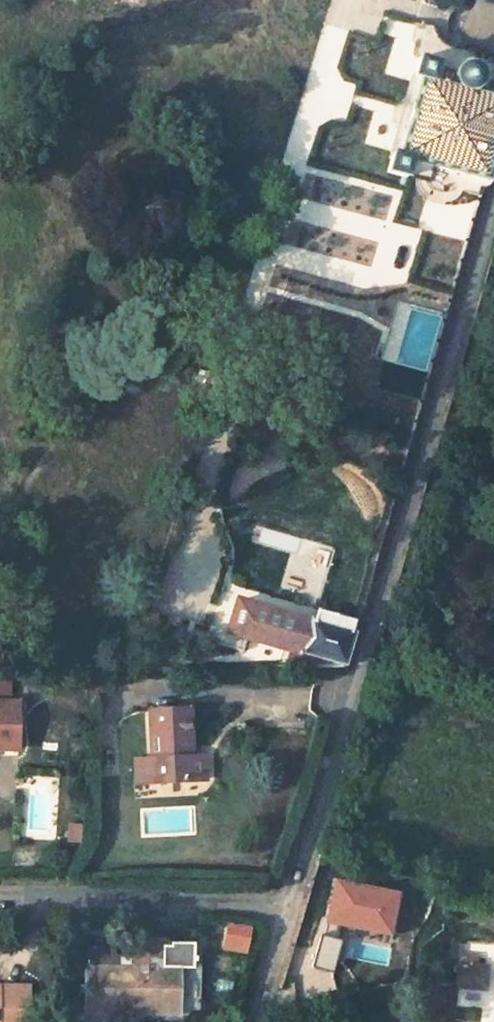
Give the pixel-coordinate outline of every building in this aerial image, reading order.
[(419,57),(387,172),(407,177),(412,160),(485,180),(491,159),(493,147),(493,56),(483,93),(434,79),(438,62),(419,57)] [(296,667),(345,666),(355,632),(299,614),(300,611),(257,597),(256,602),(233,594),(224,626),(228,628),(223,646),(242,651),(247,633),(290,646),(287,657),(298,660),(296,667)] [(299,614),(355,632),(358,619),(303,602),(300,611),(299,614)] [(17,743),(18,695),(9,695),(10,672),(0,672),(0,743),(17,743)] [(198,710),(158,710),(159,759),(159,783),(212,782),(212,759),(199,759),(198,710)] [(141,783),(159,783),(159,759),(141,759),(141,783)] [(222,923),(219,950),(243,952),(246,926),(222,923)] [(132,962),(87,961),(86,1000),(130,1000),(130,1009),(177,1010),(178,963),(163,963),(164,939),(133,938),(132,962)] [(478,956),(461,954),(460,965),(477,967),(478,956)] [(477,967),(460,965),(457,986),(486,989),(489,968),(477,967)] [(25,1018),(28,1018),(29,984),(0,983),(0,1018),(25,1018)] [(130,1000),(86,1000),(86,1008),(130,1009),(130,1000)]
